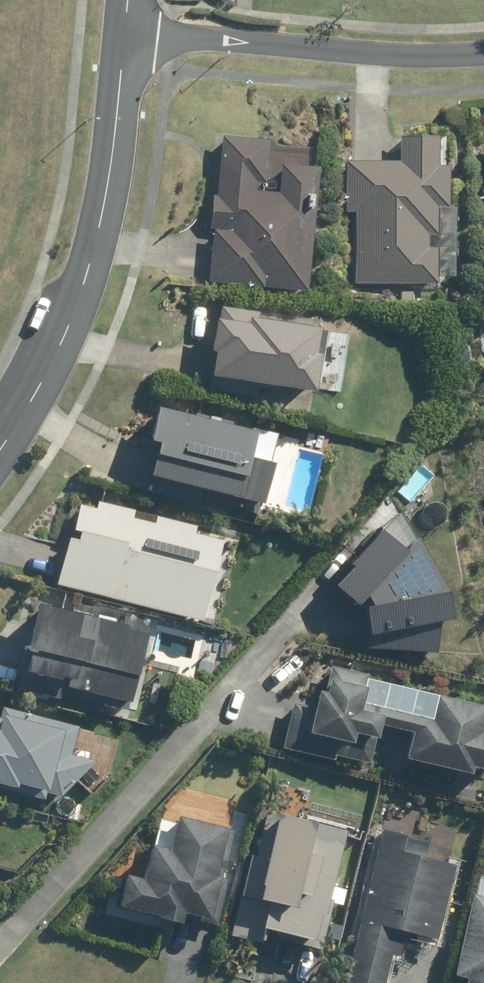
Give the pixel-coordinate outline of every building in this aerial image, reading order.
[(343,211),(357,211),(353,284),(438,288),(441,208),(449,208),(451,167),(445,167),(447,132),(400,130),(399,162),(346,159),(343,211)] [(271,139),(217,136),(209,283),(307,288),(315,148),(271,145),(271,139)] [(220,306),(212,379),(315,390),(322,316),(220,306)] [(282,436),(158,408),(139,491),(263,519),(282,436)] [(77,495),(55,583),(214,622),(236,534),(77,495)] [(453,620),(448,590),(418,540),(405,550),(382,530),(335,585),(359,606),(366,598),(370,603),(364,604),(369,634),(453,620)] [(146,631),(38,605),(20,680),(129,705),(146,631)] [(409,733),(404,761),(469,774),(471,766),(483,769),(483,732),(480,731),(483,713),(483,704),(435,695),(431,718),(364,705),(370,673),(329,665),(324,690),(318,689),(315,703),(294,699),(284,752),(368,768),(376,726),(409,733)] [(47,797),(48,790),(77,797),(86,760),(71,756),(78,726),(1,707),(0,712),(0,785),(47,797)] [(346,830),(266,812),(256,854),(252,853),(234,932),(319,951),(346,830)] [(127,873),(119,908),(179,922),(181,914),(220,923),(230,879),(221,877),(232,830),(179,817),(171,849),(151,844),(144,877),(127,873)] [(463,849),(381,829),(342,982),(346,982),(385,982),(398,932),(439,942),(463,849)] [(472,893),(456,975),(464,976),(463,982),(483,982),(483,895),(472,893)]
